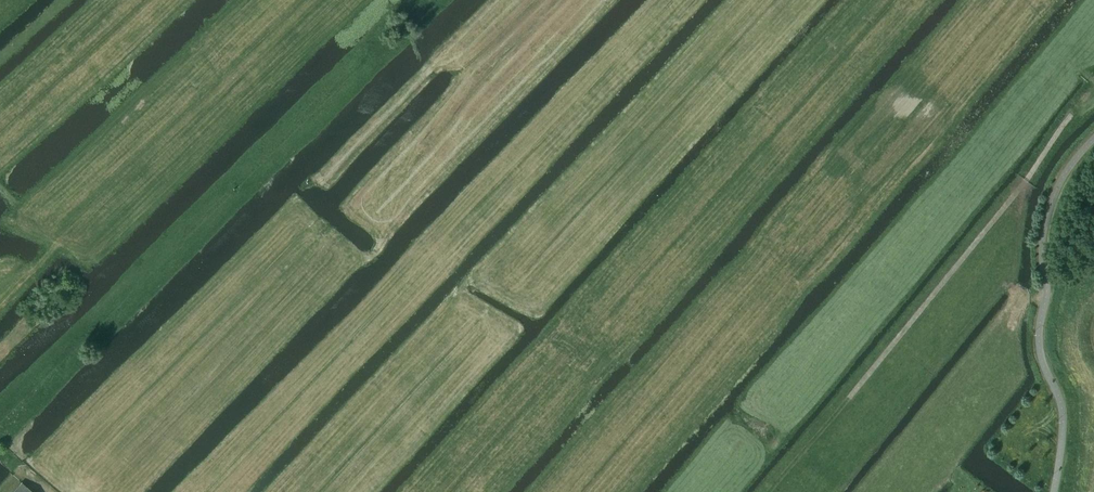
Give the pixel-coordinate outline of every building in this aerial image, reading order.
[(21,483),(13,491),(31,491),(21,483)]
